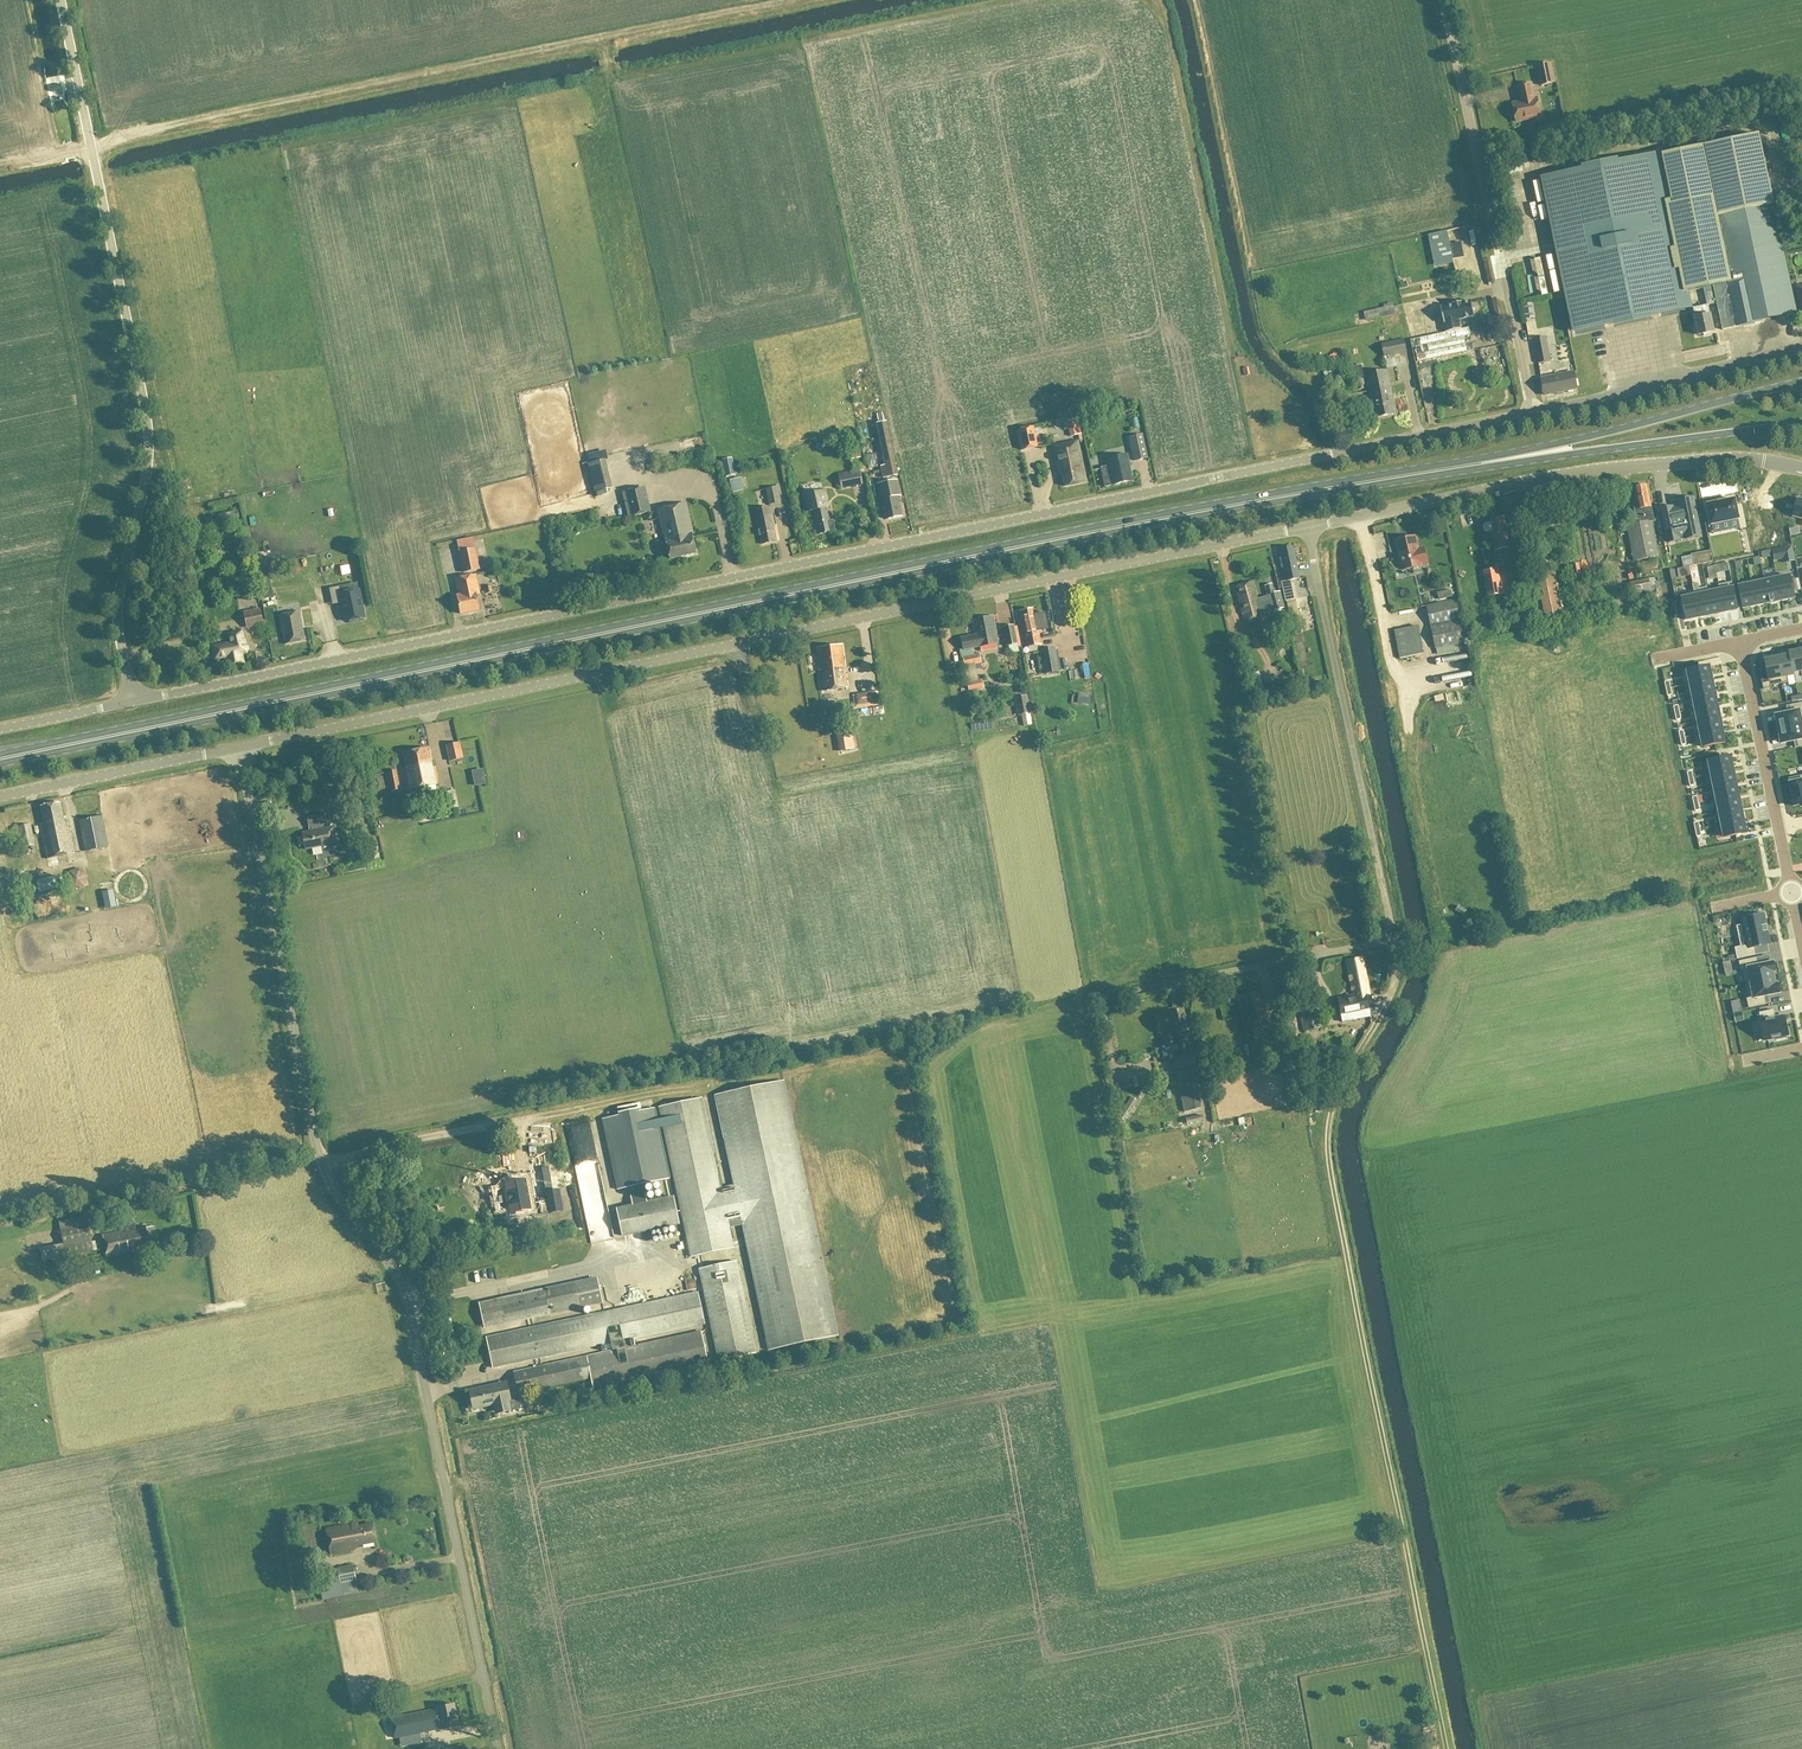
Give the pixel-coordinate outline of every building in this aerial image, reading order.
[(1536,67),(1540,86),(1554,83),(1550,64),(1536,67)] [(1519,102),(1511,104),(1515,123),(1539,117),(1535,99),(1533,99),(1529,84),(1515,87),(1519,102)] [(1761,319),(1794,312),(1795,312),(1758,136),(1684,151),(1698,217),(1705,251),(1716,304),(1722,330),(1762,322),(1761,319)] [(1698,335),(1714,332),(1710,315),(1709,315),(1707,306),(1716,304),(1705,251),(1698,217),(1684,151),(1662,156),(1671,201),(1668,202),(1658,156),(1613,166),(1612,161),(1594,165),(1594,170),(1543,180),(1573,330),(1690,306),(1687,292),(1703,288),(1706,305),(1693,308),(1694,318),(1696,327),(1694,327),(1695,335),(1698,334),(1698,335)] [(1548,269),(1554,268),(1552,253),(1545,254),(1548,269)] [(1532,286),(1538,285),(1534,264),(1527,265),(1532,286)] [(1553,291),(1560,289),(1556,270),(1549,271),(1553,291)] [(1444,324),(1446,333),(1461,330),(1459,320),(1474,317),(1473,311),(1474,311),(1474,307),(1472,308),(1471,302),(1461,304),(1461,303),(1453,305),(1453,306),(1440,309),(1443,324),(1444,324)] [(1535,318),(1532,303),(1522,305),(1525,320),(1535,318)] [(1415,364),(1474,351),(1469,328),(1461,330),(1446,333),(1410,341),(1415,364)] [(1545,337),(1534,339),(1538,364),(1550,362),(1545,337)] [(1403,339),(1381,344),(1384,359),(1406,355),(1403,339)] [(1391,358),(1393,367),(1408,363),(1406,355),(1391,358)] [(1387,370),(1366,374),(1375,418),(1395,414),(1387,370)] [(1573,373),(1541,379),(1544,395),(1576,389),(1573,373)] [(1080,434),(1077,419),(1067,421),(1070,437),(1080,434)] [(885,466),(894,464),(885,422),(876,424),(885,466)] [(1021,450),(1036,447),(1032,427),(1017,430),(1021,450)] [(1134,461),(1147,458),(1142,435),(1129,438),(1134,461)] [(847,449),(850,460),(861,458),(856,436),(848,438),(850,448),(847,449)] [(1052,446),(1057,471),(1060,471),(1064,487),(1085,482),(1076,441),(1052,446)] [(1107,466),(1101,467),(1105,487),(1132,481),(1126,454),(1105,459),(1107,466)] [(736,463),(732,464),(731,459),(721,461),(725,477),(738,474),(736,463)] [(1389,470),(1392,477),(1401,474),(1399,467),(1389,470)] [(859,470),(838,475),(841,489),(862,484),(859,470)] [(741,478),(730,480),(733,492),(744,490),(741,478)] [(879,484),(877,484),(879,494),(882,509),(884,509),(886,519),(901,516),(897,496),(900,496),(897,480),(879,484)] [(1637,524),(1627,526),(1634,562),(1658,557),(1651,522),(1653,522),(1646,486),(1634,489),(1638,509),(1634,510),(1637,524)] [(644,487),(624,492),(629,517),(650,512),(644,487)] [(777,488),(765,490),(768,505),(780,503),(777,488)] [(827,507),(823,490),(803,495),(807,512),(812,511),(817,535),(834,531),(832,520),(829,521),(826,508),(827,507)] [(1776,503),(1775,495),(1748,500),(1752,520),(1765,517),(1766,523),(1786,519),(1782,501),(1776,503)] [(1672,507),(1661,510),(1668,543),(1679,541),(1678,538),(1685,536),(1686,540),(1700,537),(1692,498),(1678,501),(1679,508),(1672,510),(1672,507)] [(1707,506),(1711,525),(1737,520),(1739,529),(1740,531),(1747,529),(1742,504),(1735,506),(1734,500),(1724,502),(1724,501),(1723,501),(1723,502),(1718,503),(1718,502),(1717,502),(1717,503),(1707,506)] [(662,535),(664,534),(669,560),(696,554),(691,534),(693,534),(686,503),(657,510),(662,535)] [(756,518),(755,518),(760,544),(776,541),(770,515),(769,515),(768,507),(754,510),(756,518)] [(1494,542),(1496,550),(1510,547),(1504,518),(1490,521),(1491,523),(1485,525),(1483,528),(1483,531),(1486,533),(1492,532),(1494,542)] [(199,549),(197,534),(189,535),(191,550),(199,549)] [(1415,537),(1395,541),(1402,570),(1422,566),(1421,565),(1427,564),(1423,548),(1418,550),(1415,537)] [(1281,582),(1285,602),(1286,608),(1298,605),(1293,580),(1298,578),(1292,547),(1279,549),(1285,581),(1281,582)] [(1791,547),(1781,549),(1783,559),(1784,563),(1793,561),(1791,547)] [(474,549),(458,552),(462,573),(478,570),(474,549)] [(1655,560),(1641,563),(1643,574),(1658,571),(1655,560)] [(1545,623),(1564,620),(1553,567),(1535,571),(1545,623)] [(1497,570),(1482,573),(1487,597),(1489,597),(1502,595),(1497,570)] [(474,575),(454,580),(457,595),(455,596),(459,614),(478,610),(475,594),(478,593),(474,575)] [(1763,579),(1769,604),(1781,601),(1776,576),(1763,579)] [(1789,577),(1777,579),(1776,576),(1781,601),(1794,599),(1789,577)] [(1652,595),(1650,586),(1649,578),(1630,582),(1633,598),(1652,595)] [(1763,582),(1752,584),(1756,606),(1769,604),(1763,579),(1763,582)] [(1255,594),(1252,583),(1236,587),(1238,592),(1236,593),(1244,623),(1262,618),(1260,614),(1262,614),(1263,620),(1271,618),(1269,612),(1283,608),(1279,592),(1274,593),(1271,585),(1264,587),(1267,595),(1266,595),(1266,598),(1256,600),(1255,594)] [(1719,586),(1724,613),(1737,610),(1732,583),(1719,586)] [(1699,618),(1712,616),(1706,588),(1699,590),(1698,584),(1692,585),(1699,618)] [(1756,606),(1752,584),(1738,587),(1743,609),(1756,606)] [(1686,621),(1699,618),(1692,585),(1693,594),(1681,596),(1686,621)] [(1724,613),(1719,586),(1718,586),(1719,588),(1707,591),(1707,588),(1706,588),(1712,616),(1724,613)] [(358,591),(340,594),(339,587),(329,589),(332,603),(341,601),(345,622),(364,618),(358,591)] [(1435,649),(1441,648),(1465,643),(1456,600),(1426,607),(1435,649)] [(1026,647),(1040,644),(1037,627),(1046,626),(1043,613),(1032,615),(1031,609),(1019,612),(1026,647)] [(246,627),(262,624),(259,610),(243,613),(246,627)] [(284,645),(305,641),(299,611),(278,615),(284,645)] [(974,635),(966,637),(961,638),(963,650),(998,643),(992,617),(971,621),(974,635)] [(1418,625),(1393,631),(1399,659),(1423,654),(1418,625)] [(1006,646),(1008,646),(1016,644),(1013,626),(1002,628),(1006,646)] [(229,642),(210,647),(214,660),(224,658),(227,668),(244,664),(242,654),(247,653),(242,631),(227,635),(229,642)] [(817,670),(820,691),(846,687),(840,645),(817,648),(820,670),(817,670)] [(1054,648),(1039,651),(1044,674),(1058,671),(1054,648)] [(1789,653),(1794,676),(1794,674),(1800,672),(1801,678),(1801,656),(1801,650),(1789,653)] [(980,665),(979,654),(978,653),(963,655),(964,667),(980,665)] [(1787,677),(1794,676),(1789,653),(1788,653),(1789,655),(1776,658),(1782,684),(1788,683),(1787,677)] [(1770,687),(1782,684),(1776,658),(1764,660),(1765,669),(1758,670),(1763,691),(1770,689),(1770,687)] [(1687,672),(1690,685),(1712,680),(1709,667),(1687,672)] [(1250,672),(1253,693),(1264,692),(1260,670),(1250,672)] [(982,689),(980,679),(965,683),(968,693),(982,689)] [(1692,698),(1715,693),(1712,680),(1690,685),(1692,698)] [(858,705),(878,704),(878,691),(857,693),(858,705)] [(1695,710),(1717,705),(1715,693),(1692,698),(1695,710)] [(1091,696),(1079,695),(1078,704),(1089,706),(1091,696)] [(1029,713),(1026,696),(1014,698),(1017,715),(1029,713)] [(1778,730),(1801,725),(1801,703),(1789,706),(1790,713),(1775,716),(1778,730)] [(1720,718),(1717,705),(1695,710),(1697,723),(1720,718)] [(1700,735),(1722,731),(1720,718),(1697,723),(1700,735)] [(838,752),(853,749),(854,749),(849,723),(835,725),(836,733),(835,733),(838,752)] [(1778,730),(1778,731),(1781,744),(1796,741),(1798,748),(1801,747),(1801,725),(1778,730)] [(1700,735),(1703,748),(1725,744),(1722,731),(1700,735)] [(449,761),(462,758),(459,743),(446,746),(449,761)] [(402,768),(407,790),(438,784),(435,767),(431,768),(428,749),(403,754),(405,768),(402,768)] [(1708,762),(1711,775),(1733,770),(1730,757),(1708,762)] [(482,767),(474,771),(479,783),(487,779),(482,767)] [(387,772),(389,779),(387,779),(390,791),(398,790),(395,770),(387,772)] [(1713,787),(1736,783),(1733,770),(1711,775),(1713,787)] [(1788,779),(1794,807),(1800,805),(1801,808),(1801,776),(1788,779)] [(1713,787),(1716,800),(1738,795),(1736,783),(1713,787)] [(454,790),(440,793),(443,810),(457,807),(454,790)] [(1716,800),(1718,812),(1741,808),(1738,795),(1716,800)] [(43,823),(39,824),(46,859),(74,853),(68,822),(64,823),(60,803),(40,807),(43,823)] [(1741,808),(1718,812),(1721,825),(1743,820),(1741,808)] [(311,831),(302,833),(305,850),(320,847),(321,849),(338,846),(336,833),(334,834),(332,827),(323,829),(322,825),(325,824),(323,813),(306,817),(308,828),(310,827),(311,831)] [(101,817),(79,821),(85,851),(107,847),(101,817)] [(1721,825),(1724,838),(1746,833),(1743,820),(1721,825)] [(29,824),(17,826),(21,848),(34,845),(29,824)] [(368,854),(368,857),(375,856),(374,853),(377,852),(375,841),(373,841),(372,839),(365,840),(366,843),(365,844),(367,855),(368,854)] [(41,913),(15,917),(16,928),(43,923),(41,913)] [(1743,919),(1744,925),(1748,945),(1740,947),(1734,948),(1737,960),(1755,956),(1754,948),(1767,945),(1769,945),(1767,932),(1768,932),(1767,931),(1766,932),(1765,927),(1766,927),(1766,926),(1765,926),(1763,915),(1743,919)] [(1369,1017),(1365,995),(1368,994),(1361,958),(1346,961),(1353,996),(1337,999),(1342,1022),(1369,1017)] [(1757,958),(1739,962),(1740,971),(1743,971),(1746,985),(1773,979),(1772,973),(1775,972),(1773,963),(1758,966),(1757,958)] [(1773,979),(1746,985),(1749,999),(1746,999),(1748,1008),(1766,1005),(1765,997),(1779,994),(1778,985),(1775,985),(1773,979)] [(1163,1013),(1153,1015),(1158,1033),(1161,1032),(1165,1047),(1170,1046),(1174,1068),(1193,1064),(1190,1049),(1178,1051),(1177,1045),(1177,1044),(1174,1029),(1179,1028),(1174,1008),(1162,1011),(1163,1013)] [(1313,1008),(1302,1011),(1306,1031),(1317,1028),(1313,1008)] [(1788,1036),(1784,1016),(1775,1018),(1773,1011),(1759,1013),(1760,1021),(1764,1041),(1775,1039),(1776,1041),(1785,1039),(1785,1037),(1788,1036)] [(1741,1012),(1733,1014),(1735,1022),(1743,1021),(1741,1012)] [(1200,1108),(1193,1072),(1176,1076),(1184,1111),(1200,1108)] [(838,1336),(783,1081),(715,1096),(734,1186),(720,1189),(701,1099),(658,1108),(691,1258),(733,1249),(728,1228),(742,1225),(769,1351),(838,1336)] [(1135,1101),(1130,1098),(1117,1118),(1122,1121),(1135,1101)] [(618,1116),(602,1120),(616,1190),(668,1179),(654,1109),(641,1111),(639,1104),(617,1108),(618,1116)] [(483,1176),(502,1180),(504,1170),(485,1166),(483,1176)] [(502,1213),(523,1209),(517,1179),(496,1183),(502,1213)] [(547,1189),(535,1192),(539,1212),(552,1210),(547,1189)] [(630,1197),(632,1206),(645,1203),(643,1194),(630,1197)] [(632,1206),(616,1210),(622,1237),(679,1225),(673,1198),(645,1203),(632,1206)] [(86,1215),(58,1221),(65,1255),(93,1250),(86,1215)] [(121,1231),(102,1234),(107,1257),(143,1250),(157,1248),(153,1227),(122,1233),(121,1231)] [(55,1243),(41,1246),(45,1262),(58,1259),(55,1243)] [(736,1262),(699,1270),(718,1362),(755,1354),(736,1262)] [(485,1328),(602,1302),(596,1278),(479,1303),(485,1328)] [(707,1364),(701,1332),(635,1346),(634,1342),(633,1342),(632,1340),(704,1324),(697,1293),(604,1314),(604,1312),(486,1338),(492,1368),(610,1342),(610,1344),(601,1346),(602,1351),(611,1349),(612,1351),(586,1356),(586,1357),(513,1372),(518,1394),(590,1378),(592,1389),(707,1364)] [(495,1414),(501,1413),(510,1411),(519,1409),(516,1394),(509,1395),(506,1384),(468,1392),(472,1409),(493,1405),(495,1414)] [(356,1523),(325,1529),(330,1555),(354,1550),(353,1546),(375,1542),(372,1524),(357,1527),(356,1523)] [(337,1569),(340,1584),(355,1580),(352,1565),(337,1569)] [(436,1709),(434,1709),(389,1718),(393,1739),(441,1729),(441,1730),(458,1726),(454,1704),(436,1708),(436,1709)]
